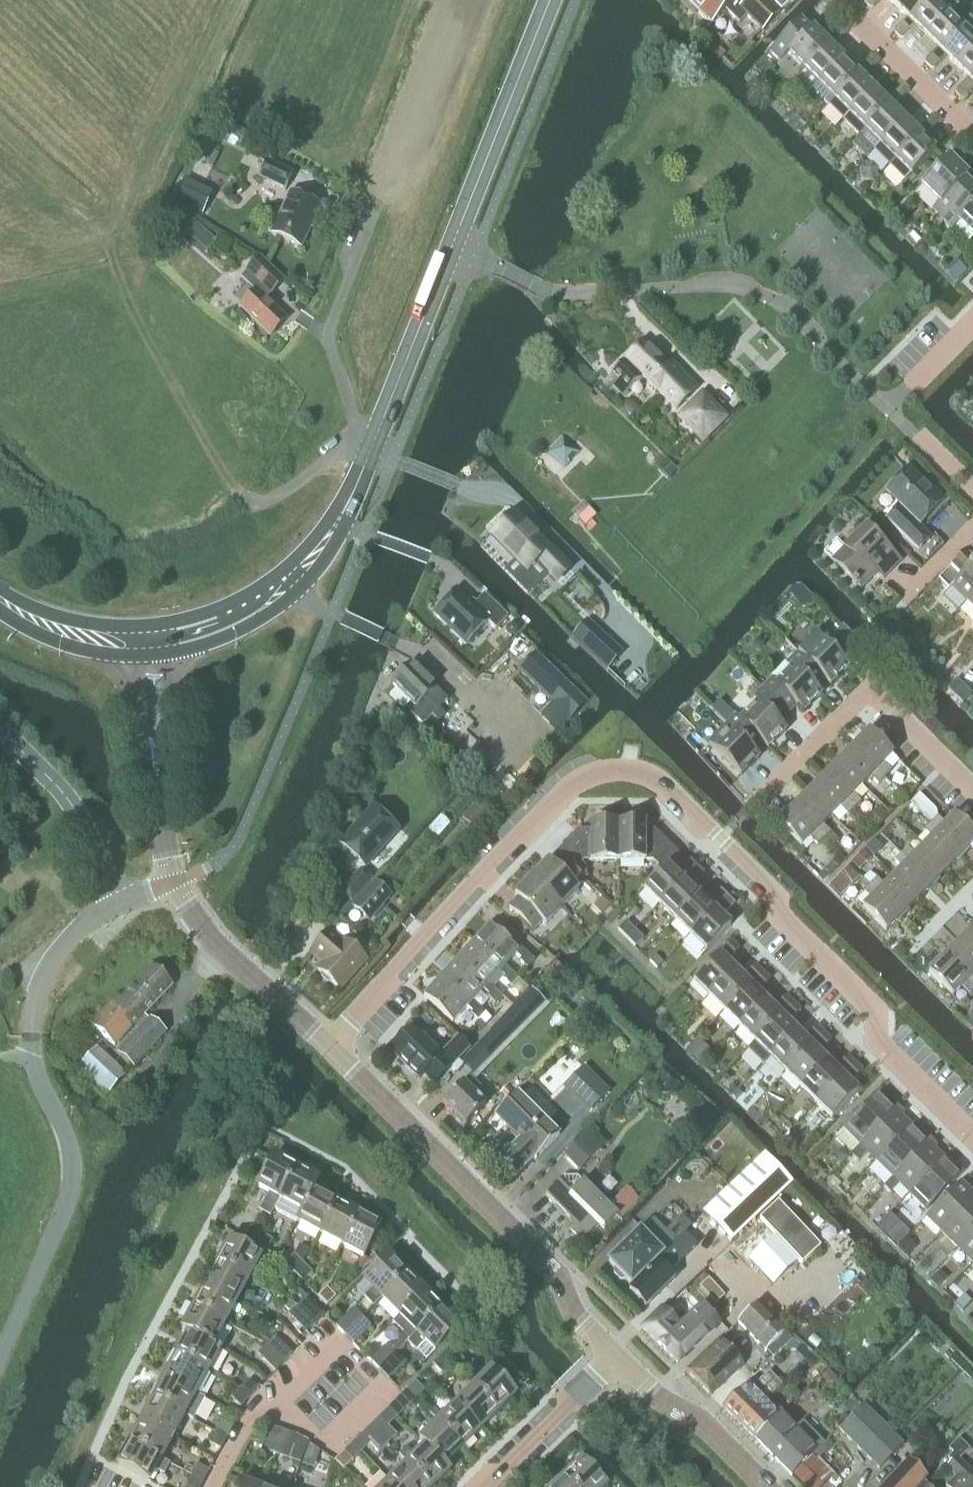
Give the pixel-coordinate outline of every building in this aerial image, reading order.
[(701,13),(701,17),(706,21),(709,21),(712,24),(726,10),(740,24),(748,16),(764,31),(780,15),(766,0),(749,0),(741,8),(733,0),(688,0),(701,13)] [(781,12),(793,0),(770,0),(781,12)] [(864,2),(865,3),(870,8),(871,8),(872,8),(873,8),(874,8),(879,3),(876,0),(865,0),(864,0),(864,1),(864,2)] [(897,7),(908,18),(901,25),(909,33),(916,26),(912,22),(934,0),(903,0),(897,7)] [(912,22),(916,26),(928,38),(950,14),(958,6),(953,0),(934,0),(912,22)] [(928,38),(938,48),(942,52),(965,29),(972,22),(972,20),(958,6),(950,14),(928,38)] [(774,46),(769,51),(770,51),(781,63),(777,67),(792,81),(798,74),(804,69),(829,44),(826,41),(813,28),(811,30),(801,21),(797,24),(774,46)] [(931,55),(940,64),(947,57),(958,67),(972,52),(972,22),(965,29),(942,52),(938,48),(931,55)] [(843,23),(834,32),(841,38),(849,29),(846,26),(843,23)] [(895,31),(895,32),(895,33),(896,34),(900,38),(901,39),(902,39),(903,39),(904,39),(904,38),(909,33),(901,25),(896,30),(895,30),(895,31)] [(804,69),(798,74),(814,89),(819,84),(844,59),(832,47),(841,38),(834,32),(826,41),(829,44),(804,69)] [(958,67),(969,78),(962,85),(971,94),(972,92),(972,52),(958,67)] [(874,53),(865,62),(871,69),(880,60),(877,57),(874,53)] [(926,62),(926,63),(926,64),(931,69),(932,69),(933,69),(934,69),(935,69),(940,64),(931,55),(926,60),(926,61),(926,62)] [(819,84),(814,89),(829,105),(859,74),(856,71),(844,59),(819,84)] [(859,74),(829,105),(844,120),(875,89),(863,77),(871,69),(865,62),(856,71),(859,74)] [(904,84),(895,93),(902,99),(911,90),(907,87),(904,84)] [(956,92),(956,93),(957,94),(957,95),(962,99),(962,100),(963,100),(964,100),(965,100),(965,99),(966,99),(971,94),(962,85),(957,90),(957,91),(956,91),(956,92)] [(875,89),(844,120),(859,136),(890,105),(887,102),(875,89)] [(890,105),(859,136),(875,151),(905,120),(893,108),(902,99),(895,93),(887,102),(890,105)] [(935,114),(926,123),(932,130),(941,121),(938,117),(935,114)] [(905,120),(875,151),(890,166),(921,135),(918,132),(905,120)] [(921,135),(890,166),(905,182),(936,151),(924,138),(932,130),(926,123),(918,132),(921,135)] [(972,189),(972,187),(965,179),(969,176),(950,157),(922,186),(940,203),(933,210),(943,220),(972,189)] [(286,188),(293,173),(268,161),(261,176),(286,188)] [(204,220),(217,199),(191,182),(178,204),(204,220)] [(943,220),(952,230),(959,223),(972,237),(972,189),(943,220)] [(302,248),(321,206),(291,192),(272,234),(302,248)] [(242,307),(271,336),(287,320),(266,300),(284,281),(261,258),(247,272),(241,278),(256,293),(242,307)] [(669,364),(645,340),(613,371),(620,377),(613,385),(623,395),(643,376),(677,410),(698,389),(671,361),(669,364)] [(563,437),(548,453),(564,468),(579,452),(563,437)] [(596,457),(589,450),(582,458),(588,465),(596,457)] [(930,489),(909,468),(887,490),(901,505),(887,519),(919,550),(931,538),(918,525),(920,523),(921,524),(945,500),(931,487),(930,489)] [(586,526),(596,516),(589,509),(578,519),(586,526)] [(528,571),(551,548),(515,512),(492,535),(528,571)] [(901,561),(866,526),(833,560),(862,589),(878,572),(884,578),(901,561)] [(972,596),(972,552),(970,549),(939,580),(949,590),(953,586),(968,600),(972,596)] [(574,612),(583,603),(594,593),(576,574),(555,594),(574,612)] [(790,593),(796,599),(805,590),(801,586),(796,587),(790,593)] [(474,605),(458,590),(445,603),(440,602),(436,606),(437,612),(434,614),(466,645),(489,622),(496,629),(509,617),(485,594),(474,605)] [(609,668),(623,653),(588,621),(574,635),(609,668)] [(817,634),(789,662),(793,666),(794,666),(812,683),(821,675),(825,678),(831,685),(850,666),(841,658),(848,650),(824,626),(817,634)] [(588,703),(536,653),(519,671),(552,703),(541,715),(559,732),(588,703)] [(423,725),(437,710),(426,699),(436,688),(412,664),(393,683),(417,707),(411,713),(423,725)] [(772,679),(763,688),(785,710),(789,714),(798,706),(804,712),(823,693),(816,687),(812,683),(794,666),(793,666),(776,683),(772,679)] [(741,719),(759,737),(758,738),(763,742),(769,748),(787,729),(781,723),(777,719),(785,710),(763,688),(754,698),(758,702),(741,719)] [(445,709),(432,722),(456,744),(468,731),(445,709)] [(737,715),(709,743),(742,775),(760,756),(754,750),(750,746),(758,738),(759,737),(741,719),(737,715)] [(689,739),(696,733),(688,723),(681,729),(689,739)] [(853,746),(886,777),(892,771),(884,763),(894,754),(870,731),(857,744),(856,743),(853,746)] [(879,784),(886,777),(853,746),(850,749),(851,750),(839,762),(863,785),(872,776),(879,784)] [(854,794),(863,785),(839,762),(827,774),(826,773),(823,776),(855,808),(862,802),(854,794)] [(849,814),(855,808),(823,776),(820,779),(821,780),(809,793),(832,816),(841,807),(849,814)] [(824,825),(832,816),(809,793),(797,805),(796,804),(792,807),(825,839),(831,832),(824,825)] [(920,794),(911,803),(918,810),(927,801),(920,794)] [(818,845),(819,844),(825,839),(792,807),(789,810),(790,811),(778,824),(801,847),(811,838),(818,845)] [(888,817),(879,808),(867,821),(876,829),(888,817)] [(912,814),(906,808),(896,818),(902,824),(912,814)] [(366,867),(398,831),(373,809),(342,844),(366,867)] [(964,855),(967,852),(966,851),(972,844),(972,833),(955,815),(946,824),(938,817),(932,823),(964,855)] [(580,829),(557,852),(563,858),(575,870),(576,869),(585,878),(588,876),(587,866),(583,862),(584,861),(592,861),(619,861),(618,823),(617,823),(617,822),(615,819),(606,819),(604,822),(604,824),(591,824),(591,833),(584,833),(580,829)] [(619,823),(618,823),(619,861),(646,861),(653,860),(660,868),(650,878),(653,880),(677,856),(680,854),(655,829),(651,833),(646,833),(645,823),(633,823),(633,821),(631,819),(621,819),(619,822),(619,823)] [(961,858),(964,855),(932,823),(925,830),(933,837),(924,846),(948,869),(960,857),(961,858)] [(883,849),(874,840),(865,849),(874,858),(883,849)] [(936,882),(948,869),(924,846),(915,855),(908,847),(901,854),(934,886),(937,883),(936,882)] [(33,859),(39,853),(33,847),(27,853),(33,859)] [(864,850),(853,862),(860,869),(872,858),(864,850)] [(931,889),(934,886),(901,854),(895,860),(903,868),(894,877),(917,900),(930,888),(931,889)] [(653,880),(645,889),(660,904),(698,866),(691,859),(686,864),(677,856),(653,880)] [(549,860),(532,877),(562,907),(579,890),(576,887),(585,878),(576,869),(575,870),(563,858),(555,866),(549,860)] [(698,866),(660,904),(676,919),(701,894),(692,886),(705,873),(698,866)] [(830,885),(841,895),(859,877),(849,867),(830,885)] [(353,901),(372,880),(362,871),(342,892),(353,901)] [(917,900),(894,877),(885,886),(870,871),(864,878),(871,885),(903,916),(906,913),(905,912),(917,900)] [(521,900),(512,909),(534,930),(543,922),(546,924),(562,907),(532,877),(515,895),(521,900)] [(383,906),(391,898),(374,883),(354,906),(366,917),(378,903),(383,906)] [(900,920),(903,916),(871,885),(865,891),(872,899),(863,908),(887,931),(899,919),(900,920)] [(701,894),(676,919),(691,935),(729,897),(722,890),(709,903),(701,894)] [(729,897),(691,935),(707,950),(732,925),(723,917),(736,904),(729,897)] [(627,921),(619,929),(627,937),(635,929),(627,921)] [(490,923),(474,941),(504,969),(506,966),(516,955),(521,959),(520,961),(528,968),(536,960),(521,947),(518,949),(505,937),(490,923)] [(971,929),(972,930),(960,942),(972,955),(972,927),(971,929)] [(635,929),(627,937),(636,946),(643,938),(635,929)] [(343,944),(329,932),(312,951),(325,963),(319,971),(322,973),(322,976),(328,982),(331,982),(340,989),(366,959),(345,941),(343,944)] [(474,941),(457,959),(487,986),(490,984),(500,972),(505,977),(504,979),(523,996),(530,988),(519,978),(506,966),(504,969),(474,941)] [(710,996),(736,969),(728,961),(740,949),(732,942),(694,981),(710,996)] [(960,942),(948,954),(947,953),(944,957),(972,985),(972,955),(960,942)] [(972,992),(972,985),(944,957),(941,960),(942,961),(929,973),(953,997),(962,987),(970,995),(972,992)] [(457,959),(441,977),(471,1004),(474,1001),(484,990),(489,995),(488,997),(496,1004),(503,996),(490,984),(487,986),(457,959)] [(115,1046),(173,985),(152,966),(121,997),(119,995),(92,1024),(115,1046)] [(725,1011),(763,973),(756,966),(744,978),(736,969),(710,996),(725,1011)] [(740,1027),(767,1000),(759,992),(770,980),(763,973),(725,1011),(740,1027)] [(441,977),(425,995),(429,999),(439,1008),(454,1021),(467,1007),(473,1012),(471,1014),(479,1021),(487,1013),(474,1001),(471,1004),(441,977)] [(756,1042),(794,1003),(787,996),(775,1008),(767,1000),(740,1027),(755,1042),(756,1042)] [(756,1042),(755,1042),(747,1050),(763,1065),(771,1057),(797,1030),(789,1022),(801,1010),(794,1003),(756,1042)] [(135,1066),(166,1032),(151,1018),(120,1053),(135,1066)] [(501,1039),(513,1028),(506,1021),(494,1032),(501,1039)] [(786,1072),(825,1033),(817,1026),(806,1038),(797,1030),(771,1057),(786,1072)] [(440,1056),(413,1028),(391,1049),(420,1078),(426,1073),(436,1082),(470,1049),(459,1038),(440,1056)] [(474,1074),(503,1045),(491,1033),(463,1062),(474,1074)] [(802,1087),(828,1061),(820,1052),(832,1041),(825,1033),(786,1072),(802,1087)] [(109,1095),(127,1075),(98,1047),(80,1067),(109,1095)] [(817,1103),(855,1064),(848,1057),(836,1069),(828,1061),(802,1087),(817,1103)] [(855,1064),(817,1103),(833,1118),(859,1091),(851,1083),(862,1071),(855,1064)] [(589,1114),(609,1094),(585,1069),(564,1089),(589,1114)] [(444,1102),(467,1124),(487,1104),(476,1092),(482,1087),(471,1076),(465,1082),(444,1102)] [(562,1134),(519,1091),(495,1115),(506,1126),(509,1123),(523,1137),(500,1159),(517,1176),(534,1158),(536,1159),(562,1134)] [(880,1094),(845,1129),(836,1137),(852,1154),(861,1145),(900,1107),(893,1101),(890,1104),(880,1094)] [(696,1119),(703,1126),(713,1115),(702,1105),(695,1112),(696,1119)] [(878,1161),(912,1126),(902,1116),(906,1113),(900,1107),(861,1145),(852,1154),(859,1161),(868,1152),(878,1161)] [(894,1177),(932,1139),(926,1133),(923,1136),(912,1126),(878,1161),(893,1177),(894,1177)] [(579,1171),(607,1143),(593,1129),(565,1156),(579,1171)] [(910,1193),(945,1158),(935,1148),(938,1145),(932,1139),(894,1177),(893,1177),(884,1186),(891,1193),(901,1184),(910,1193)] [(704,1212),(732,1241),(774,1203),(794,1183),(766,1154),(704,1212)] [(281,1199),(298,1167),(275,1155),(257,1186),(269,1193),(260,1210),(271,1217),(281,1199)] [(945,1158),(910,1193),(927,1210),(965,1171),(958,1165),(955,1168),(945,1158)] [(281,1199),(303,1211),(315,1189),(320,1179),(298,1167),(281,1199)] [(600,1224),(605,1229),(619,1216),(584,1181),(583,1183),(577,1177),(564,1177),(547,1195),(576,1224),(570,1230),(583,1242),(600,1224)] [(972,1202),(972,1190),(971,1191),(962,1182),(927,1217),(942,1232),(972,1202)] [(315,1189),(303,1211),(298,1221),(320,1233),(337,1201),(315,1189)] [(342,1245),(359,1213),(337,1201),(320,1233),(342,1245)] [(779,1201),(760,1219),(803,1264),(821,1246),(779,1201)] [(972,1233),(972,1202),(942,1232),(958,1248),(972,1233)] [(359,1213),(342,1245),(364,1257),(381,1225),(359,1213)] [(696,1220),(680,1236),(692,1248),(708,1231),(696,1220)] [(897,1246),(899,1247),(910,1235),(899,1224),(887,1236),(897,1246)] [(657,1234),(648,1226),(641,1233),(640,1232),(609,1262),(615,1269),(614,1274),(621,1280),(626,1279),(632,1285),(663,1254),(650,1241),(657,1234)] [(256,1244),(262,1233),(251,1227),(245,1238),(256,1244)] [(958,1248),(972,1262),(972,1233),(958,1248)] [(750,1260),(773,1284),(798,1260),(775,1237),(750,1260)] [(218,1261),(249,1278),(261,1256),(230,1239),(218,1261)] [(659,1260),(631,1287),(630,1289),(647,1307),(676,1278),(667,1268),(675,1260),(667,1252),(659,1260)] [(295,1272),(303,1264),(294,1255),(286,1263),(295,1272)] [(383,1297),(408,1272),(390,1255),(365,1279),(374,1288),(365,1297),(375,1306),(383,1297)] [(237,1300),(249,1278),(218,1261),(206,1283),(237,1300)] [(303,1264),(295,1272),(303,1281),(312,1272),(303,1264)] [(400,1315),(425,1290),(408,1272),(383,1297),(400,1315)] [(225,1322),(237,1300),(206,1283),(194,1305),(225,1322)] [(956,1304),(963,1310),(972,1300),(972,1287),(956,1304)] [(327,1305),(336,1296),(327,1288),(319,1296),(327,1305)] [(398,1352),(418,1333),(443,1308),(425,1290),(400,1315),(393,1322),(404,1333),(394,1347),(398,1352)] [(298,1304),(316,1322),(325,1313),(307,1295),(298,1304)] [(316,1322),(298,1304),(297,1305),(292,1301),(285,1307),(290,1312),(289,1313),(307,1331),(316,1322)] [(759,1302),(738,1322),(748,1332),(767,1351),(773,1359),(793,1341),(790,1338),(792,1336),(788,1332),(788,1331),(759,1302)] [(663,1309),(643,1328),(678,1363),(713,1329),(719,1324),(721,1323),(719,1321),(705,1306),(703,1304),(702,1305),(696,1311),(680,1326),(663,1309)] [(182,1327),(189,1331),(213,1344),(225,1322),(194,1305),(182,1327)] [(346,1334),(363,1317),(355,1308),(337,1325),(346,1334)] [(443,1308),(418,1333),(436,1350),(461,1325),(443,1308)] [(363,1317),(346,1334),(355,1343),(372,1326),(363,1317)] [(221,1348),(213,1344),(189,1331),(177,1353),(209,1370),(221,1348)] [(267,1344),(285,1361),(294,1353),(276,1335),(267,1344)] [(720,1340),(687,1371),(711,1396),(743,1364),(720,1340)] [(381,1369),(398,1352),(394,1347),(390,1343),(372,1360),(381,1369)] [(276,1370),(285,1361),(267,1344),(258,1352),(276,1370)] [(443,1355),(452,1364),(461,1355),(452,1346),(443,1355)] [(398,1352),(381,1369),(390,1378),(407,1361),(398,1352)] [(197,1392),(209,1370),(177,1353),(165,1375),(197,1392)] [(443,1373),(452,1364),(443,1355),(434,1364),(443,1373)] [(474,1386),(499,1412),(517,1394),(492,1368),(474,1386)] [(752,1381),(724,1407),(756,1439),(784,1413),(776,1405),(769,1398),(783,1385),(770,1371),(756,1384),(752,1381)] [(185,1414),(185,1415),(194,1420),(205,1397),(197,1393),(197,1392),(165,1375),(153,1397),(185,1414)] [(240,1387),(250,1396),(259,1388),(250,1378),(240,1387)] [(407,1390),(417,1400),(427,1390),(417,1380),(407,1390)] [(481,1429),(499,1412),(474,1386),(456,1404),(481,1429)] [(241,1405),(250,1396),(240,1387),(232,1396),(241,1405)] [(408,1408),(417,1400),(407,1390),(398,1398),(408,1408)] [(173,1436),(185,1415),(185,1414),(153,1397),(142,1419),(173,1436)] [(463,1447),(481,1429),(456,1404),(438,1421),(463,1447)] [(880,1468),(904,1444),(864,1405),(840,1429),(880,1468)] [(784,1413),(756,1439),(793,1476),(814,1455),(824,1445),(825,1444),(802,1421),(797,1426),(784,1413)] [(371,1425),(389,1444),(398,1435),(381,1416),(371,1425)] [(162,1458),(173,1436),(142,1419),(130,1441),(162,1458)] [(216,1430),(227,1437),(233,1426),(222,1419),(216,1430)] [(445,1464),(463,1447),(438,1421),(420,1439),(426,1445),(445,1464)] [(379,1452),(389,1444),(371,1425),(362,1434),(379,1452)] [(276,1454),(284,1430),(274,1426),(265,1451),(276,1454)] [(221,1448),(227,1437),(216,1430),(210,1441),(221,1448)] [(284,1430),(276,1454),(289,1459),(297,1434),(284,1430)] [(946,1486),(972,1486),(972,1470),(961,1459),(971,1448),(960,1438),(949,1448),(957,1455),(946,1467),(955,1477),(946,1486)] [(162,1458),(130,1441),(118,1463),(149,1481),(156,1469),(164,1474),(170,1464),(161,1459),(162,1458)] [(431,1486),(433,1486),(450,1470),(445,1464),(426,1445),(414,1456),(406,1448),(399,1455),(407,1463),(431,1486)] [(824,1445),(814,1455),(819,1460),(829,1450),(824,1445)] [(345,1469),(354,1461),(345,1451),(336,1460),(345,1469)] [(607,1486),(583,1460),(564,1478),(573,1486),(606,1486),(607,1486)] [(924,1482),(928,1478),(909,1460),(884,1486),(929,1486),(924,1482)] [(192,1474),(204,1481),(210,1470),(198,1463),(192,1474)] [(407,1463),(389,1480),(396,1486),(431,1486),(407,1463)] [(204,1481),(192,1474),(186,1485),(190,1486),(201,1486),(204,1481)] [(564,1478),(555,1486),(573,1486),(564,1478)]
